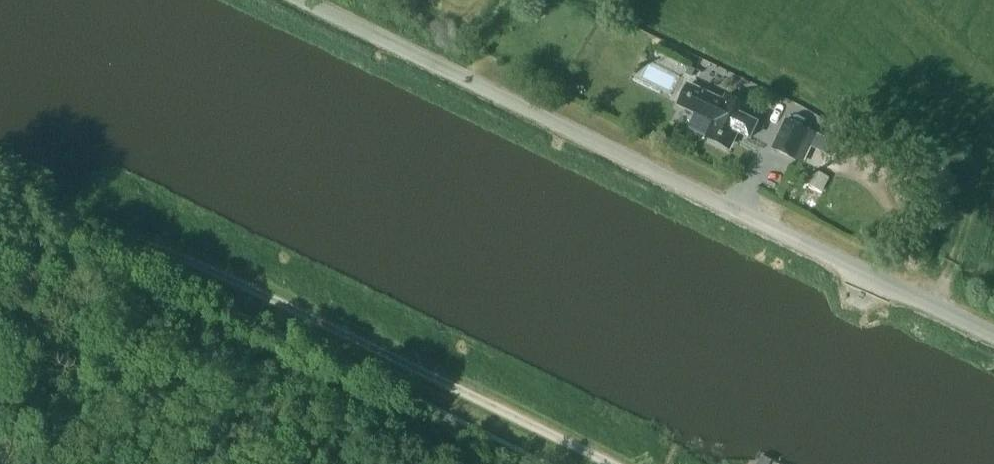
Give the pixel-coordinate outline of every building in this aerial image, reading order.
[(701,72),(690,67),(686,74),(698,79),(701,72)] [(725,96),(723,100),(706,92),(692,86),(682,107),(695,114),(704,118),(713,123),(711,127),(714,129),(710,138),(727,147),(732,137),(735,139),(738,133),(749,138),(750,137),(748,136),(754,124),(755,125),(756,123),(745,118),(749,108),(725,96)] [(767,151),(790,162),(805,130),(783,119),(767,151)] [(831,168),(837,153),(817,145),(811,160),(831,168)] [(797,170),(791,182),(800,186),(806,174),(797,170)] [(815,170),(808,184),(824,192),(832,178),(815,170)] [(772,460),(761,455),(757,463),(770,463),(772,460)]
